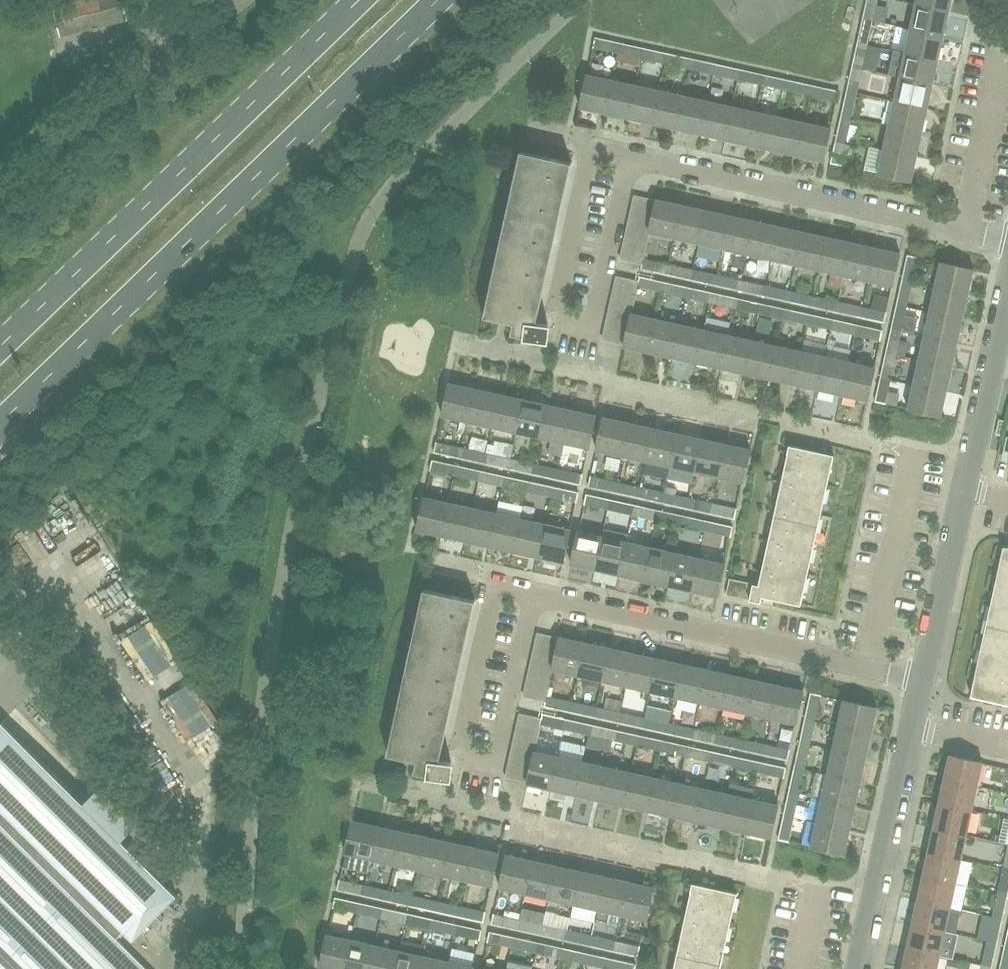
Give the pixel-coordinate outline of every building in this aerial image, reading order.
[(72,34),(128,20),(123,0),(78,0),(53,6),(56,19),(68,16),(72,34)] [(873,19),(877,0),(867,0),(867,2),(863,17),(873,19)] [(950,11),(952,0),(916,0),(915,3),(950,11)] [(915,3),(910,27),(944,35),(950,11),(915,3)] [(873,19),(863,17),(861,26),(858,41),(868,43),(873,19)] [(910,27),(905,52),(939,59),(944,35),(910,27)] [(617,53),(619,42),(595,37),(593,47),(617,53)] [(868,43),(858,41),(853,66),(862,68),(868,43)] [(641,58),(644,48),(619,42),(617,53),(641,58)] [(666,64),(668,53),(644,48),(641,58),(666,64)] [(939,59),(905,52),(894,49),(889,73),(899,76),(934,83),(939,59)] [(690,69),(693,58),(668,53),(666,64),(690,69)] [(715,74),(717,64),(693,58),(690,69),(715,74)] [(739,80),(741,69),(717,64),(715,74),(739,80)] [(857,92),(862,68),(853,66),(852,70),(847,90),(857,92)] [(763,85),(766,75),(741,69),(739,80),(763,85)] [(581,108),(604,113),(611,79),(587,74),(580,108),(581,108)] [(788,91),(790,80),(766,75),(763,85),(788,91)] [(894,100),(928,108),(934,83),(899,76),(894,100)] [(636,84),(611,79),(604,113),(628,119),(636,84)] [(812,96),(815,86),(790,80),(788,91),(812,96)] [(628,119),(652,124),(660,90),(636,84),(628,119)] [(836,101),(838,91),(815,86),(812,96),(836,101)] [(684,95),(660,90),(652,124),(677,129),(684,95)] [(842,114),(852,116),(857,92),(847,90),(845,98),(842,114)] [(709,100),(684,95),(677,129),(701,135),(709,100)] [(726,140),(733,106),(709,100),(701,135),(726,140)] [(889,124),(923,132),(928,108),(894,100),(889,124)] [(750,145),(758,111),(733,106),(726,140),(750,145)] [(750,145),(774,151),(782,117),(758,111),(750,145)] [(840,123),(836,139),(846,141),(852,116),(842,114),(840,123)] [(806,122),(782,117),(774,151),(799,156),(806,122)] [(831,127),(806,122),(799,156),(823,162),(831,127)] [(883,149),(917,157),(923,132),(889,124),(883,149)] [(845,147),(846,141),(836,139),(831,163),(841,166),(845,147)] [(883,149),(878,174),(912,181),(917,157),(883,149)] [(521,151),(485,316),(514,322),(511,334),(524,337),(524,339),(546,342),(548,324),(533,322),(534,311),(566,164),(571,165),(572,163),(521,151)] [(654,211),(657,200),(635,195),(633,206),(654,211)] [(649,232),(649,233),(674,238),(682,204),(657,198),(657,200),(654,211),(652,222),(649,232)] [(682,204),(674,238),(698,244),(706,209),(682,204)] [(654,211),(633,206),(631,217),(652,222),(654,211)] [(723,249),(730,215),(706,209),(698,244),(723,249)] [(747,254),(755,220),(730,215),(723,249),(735,252),(747,254)] [(649,232),(652,222),(631,217),(628,228),(649,232)] [(779,225),(755,220),(747,254),(771,260),(779,225)] [(796,265),(803,231),(779,225),(771,260),(796,265)] [(647,243),(649,233),(649,232),(628,228),(626,238),(647,243)] [(803,231),(796,265),(820,270),(827,236),(803,231)] [(844,276),(852,242),(827,236),(820,270),(832,273),(844,276)] [(626,238),(624,249),(645,253),(647,243),(626,238)] [(852,242),(844,276),(868,281),(876,247),(852,242)] [(876,247),(868,281),(893,287),(900,252),(876,247)] [(621,260),(642,265),(643,259),(645,253),(624,249),(621,260)] [(908,255),(903,278),(912,281),(918,257),(908,255)] [(668,265),(643,259),(642,265),(641,269),(666,274),(668,265)] [(969,293),(974,270),(940,262),(935,286),(969,293)] [(691,280),(693,270),(668,265),(666,274),(691,280)] [(693,270),(691,280),(715,285),(717,275),(693,270)] [(717,275),(715,285),(739,291),(741,281),(717,275)] [(638,286),(639,281),(618,276),(615,289),(636,294),(638,286)] [(638,286),(662,292),(664,282),(640,277),(639,281),(638,286)] [(903,278),(897,303),(906,305),(912,281),(903,278)] [(741,281),(739,291),(763,296),(766,286),(741,281)] [(689,287),(664,282),(662,292),(687,297),(689,287)] [(788,301),(790,291),(766,286),(763,296),(788,301)] [(963,318),(969,293),(935,286),(929,310),(963,318)] [(687,297),(711,302),(713,293),(689,287),(687,297)] [(636,294),(615,289),(612,299),(634,304),(636,294)] [(812,307),(814,297),(790,291),(788,301),(812,307)] [(737,298),(713,293),(711,302),(735,308),(737,298)] [(838,302),(814,297),(812,307),(836,312),(838,302)] [(759,313),(762,304),(737,298),(735,308),(759,313)] [(631,314),(632,313),(634,304),(612,299),(610,310),(631,314)] [(838,302),(836,312),(861,317),(863,308),(838,302)] [(897,303),(892,328),(901,330),(915,333),(918,317),(904,314),(906,305),(897,303)] [(762,304),(759,313),(784,319),(786,309),(762,304)] [(863,308),(861,317),(885,323),(887,313),(863,308)] [(786,309),(784,319),(808,324),(810,314),(786,309)] [(610,310),(608,320),(629,325),(631,314),(610,310)] [(924,335),(958,343),(963,318),(929,310),(924,335)] [(629,325),(627,335),(624,345),(624,347),(650,353),(658,318),(632,313),(631,314),(629,325)] [(808,324),(832,329),(834,320),(810,314),(808,324)] [(658,318),(650,353),(674,358),(682,324),(658,318)] [(629,325),(608,320),(606,330),(627,335),(629,325)] [(859,325),(834,320),(832,329),(856,335),(859,325)] [(699,363),(706,329),(682,324),(674,358),(699,363)] [(856,335),(881,340),(883,330),(859,325),(856,335)] [(898,339),(901,330),(892,328),(886,352),(895,354),(898,339)] [(730,335),(706,329),(699,363),(723,369),(730,335)] [(606,330),(603,341),(624,345),(627,335),(606,330)] [(747,374),(755,340),(730,335),(723,369),(747,374)] [(953,367),(958,343),(924,335),(918,360),(953,367)] [(771,379),(779,345),(755,340),(747,374),(771,379)] [(796,385),(803,351),(779,345),(771,379),(796,385)] [(796,385),(820,390),(827,356),(803,351),(796,385)] [(881,377),(889,378),(895,354),(886,352),(881,377)] [(827,356),(820,390),(844,396),(852,361),(827,356)] [(913,384),(947,392),(953,367),(918,360),(913,384)] [(867,401),(875,366),(852,361),(844,396),(867,401)] [(881,377),(875,402),(883,403),(889,378),(881,377)] [(450,382),(443,415),(468,420),(475,388),(450,382)] [(908,409),(942,416),(947,392),(913,384),(908,409)] [(475,388),(468,420),(492,426),(500,393),(475,388)] [(500,393),(492,426),(517,431),(524,398),(500,393)] [(524,398),(517,431),(541,437),(549,404),(548,404),(524,398)] [(541,437),(566,442),(573,409),(549,404),(541,437)] [(596,414),(573,409),(566,442),(589,447),(596,414)] [(604,416),(597,449),(621,454),(628,421),(604,416)] [(621,454),(645,460),(653,427),(628,421),(621,454)] [(677,432),(653,427),(645,460),(670,465),(677,432)] [(694,470),(701,438),(677,432),(670,465),(694,470)] [(694,470),(718,476),(726,443),(701,438),(694,470)] [(434,452),(459,458),(461,448),(436,443),(434,452)] [(751,448),(726,443),(718,476),(743,481),(751,448)] [(814,544),(809,543),(812,531),(817,532),(821,514),(816,513),(818,501),(824,502),(828,485),(822,483),(825,472),(830,473),(834,455),(790,445),(759,585),(754,584),(730,579),(727,595),(751,600),(761,602),(762,596),(796,604),(799,590),(804,591),(808,574),(803,572),(805,561),(810,562),(814,544)] [(486,453),(461,448),(459,458),(484,463),(486,453)] [(508,469),(510,459),(486,453),(484,463),(508,469)] [(510,459),(508,469),(533,474),(535,464),(510,459)] [(432,460),(430,470),(455,475),(457,465),(432,460)] [(559,470),(535,464),(533,474),(557,479),(559,470)] [(481,471),(457,465),(455,475),(479,481),(481,471)] [(559,470),(557,479),(581,485),(583,475),(559,470)] [(506,476),(481,471),(479,481),(504,486),(506,476)] [(506,476),(504,486),(528,492),(530,482),(506,476)] [(588,487),(614,492),(616,482),(591,477),(588,487)] [(553,497),(555,487),(530,482),(528,492),(553,497)] [(641,488),(616,482),(614,492),(639,498),(641,488)] [(579,492),(555,487),(553,497),(577,502),(579,492)] [(639,498),(663,503),(665,493),(641,488),(639,498)] [(690,499),(665,493),(663,503),(687,508),(690,499)] [(610,510),(612,500),(587,494),(585,504),(610,510)] [(417,530),(441,536),(449,503),(424,498),(417,530)] [(690,499),(687,508),(712,514),(714,504),(690,499)] [(610,510),(635,515),(637,505),(612,500),(610,510)] [(473,508),(449,503),(441,536),(466,541),(473,508)] [(735,519),(737,509),(714,504),(712,514),(735,519)] [(661,511),(637,505),(635,515),(659,520),(661,511)] [(490,547),(498,514),(473,508),(466,541),(490,547)] [(659,520),(683,526),(685,516),(661,511),(659,520)] [(515,552),(522,519),(498,514),(490,547),(515,552)] [(685,516),(683,526),(708,531),(710,521),(685,516)] [(546,525),(522,519),(515,552),(539,557),(546,525)] [(710,521),(708,531),(731,536),(733,527),(710,521)] [(539,557),(563,563),(571,530),(546,525),(539,557)] [(621,576),(628,543),(630,534),(606,528),(604,537),(596,570),(621,576)] [(578,532),(571,565),(596,570),(604,537),(578,532)] [(621,576),(645,581),(652,548),(628,543),(621,576)] [(677,554),(652,548),(645,581),(669,586),(677,554)] [(1001,560),(997,578),(1002,579),(999,591),(994,590),(990,607),(995,609),(993,620),(988,619),(984,637),(989,638),(986,650),(981,649),(977,667),(982,668),(980,680),(975,679),(971,696),(1007,704),(1007,552),(1006,561),(1001,560)] [(694,592),(701,559),(677,554),(669,586),(694,592)] [(718,597),(725,564),(701,559),(694,592),(718,597)] [(449,779),(452,762),(436,760),(438,747),(470,601),(475,602),(475,600),(424,589),(388,754),(417,760),(415,771),(428,774),(427,776),(445,779),(449,779)] [(536,643),(558,648),(560,637),(539,633),(536,643)] [(561,636),(560,637),(558,648),(556,659),(553,669),(553,670),(578,676),(585,641),(561,636)] [(578,676),(602,681),(610,647),(585,641),(578,676)] [(558,648),(536,643),(534,654),(556,659),(558,648)] [(634,652),(610,647),(602,681),(626,686),(634,652)] [(658,658),(634,652),(626,686),(651,692),(658,658)] [(532,665),(553,669),(556,659),(534,654),(532,665)] [(683,663),(658,658),(651,692),(675,697),(683,663)] [(675,697),(699,703),(707,668),(683,663),(675,697)] [(532,665),(529,675),(551,680),(553,670),(553,669),(532,665)] [(731,674),(707,668),(699,703),(724,708),(731,674)] [(731,674),(724,708),(748,713),(756,679),(731,674)] [(548,691),(551,680),(529,675),(527,686),(548,691)] [(780,684),(756,679),(748,713),(773,719),(780,684)] [(780,684),(773,719),(796,724),(804,690),(780,684)] [(548,691),(527,686),(524,697),(545,702),(547,696),(548,691)] [(821,695),(811,693),(805,718),(815,721),(821,695)] [(545,706),(569,712),(571,702),(547,696),(545,702),(545,706)] [(872,731),(877,707),(843,700),(838,724),(872,731)] [(596,707),(571,702),(569,712),(593,717),(596,707)] [(618,722),(620,713),(603,709),(596,707),(593,717),(618,722)] [(521,713),(518,724),(540,729),(541,724),(542,718),(521,713)] [(644,718),(620,713),(618,722),(642,728),(644,718)] [(566,719),(543,714),(542,718),(541,724),(564,729),(566,719)] [(669,723),(644,718),(642,728),(666,733),(669,723)] [(815,721),(805,718),(800,743),(810,745),(815,721)] [(564,729),(588,734),(590,724),(566,719),(564,729)] [(117,938),(124,930),(134,939),(177,895),(122,840),(137,825),(100,787),(84,803),(2,722),(0,724),(0,968),(148,968),(117,938)] [(691,738),(693,729),(669,723),(666,733),(691,738)] [(516,734),(537,739),(540,729),(518,724),(516,734)] [(615,730),(590,724),(588,734),(613,740),(615,730)] [(838,724),(833,748),(867,756),(872,731),(838,724)] [(717,734),(693,729),(691,738),(715,744),(717,734)] [(637,745),(639,735),(615,730),(613,740),(637,745)] [(516,734),(514,745),(535,749),(537,739),(516,734)] [(717,734),(715,744),(739,749),(742,739),(717,734)] [(664,741),(639,735),(637,745),(662,750),(664,741)] [(742,739),(739,749),(764,755),(766,745),(742,739)] [(662,750),(686,756),(688,746),(664,741),(662,750)] [(795,767),(804,769),(810,745),(800,743),(795,767)] [(535,750),(535,749),(514,745),(512,755),(533,760),(535,750)] [(788,760),(790,750),(766,745),(764,755),(788,760)] [(713,751),(688,746),(686,756),(710,761),(713,751)] [(861,780),(867,756),(833,748),(827,772),(861,780)] [(558,755),(535,750),(533,760),(530,770),(528,783),(527,784),(551,789),(558,755)] [(713,751),(710,761),(735,767),(737,757),(713,751)] [(943,779),(978,787),(983,762),(949,754),(943,779)] [(530,770),(533,760),(512,755),(509,765),(530,770)] [(551,789),(575,795),(583,761),(558,755),(551,789)] [(735,767),(759,772),(761,762),(737,757),(735,767)] [(575,795),(600,800),(607,766),(583,761),(575,795)] [(786,768),(761,762),(759,772),(784,777),(786,768)] [(509,765),(506,778),(528,783),(530,770),(509,765)] [(632,771),(607,766),(600,800),(624,806),(632,771)] [(789,791),(799,793),(804,769),(795,767),(789,791)] [(656,777),(632,771),(624,806),(649,811),(656,777)] [(827,772),(822,797),(856,804),(861,780),(827,772)] [(656,777),(649,811),(673,816),(681,782),(656,777)] [(978,787),(943,779),(938,803),(972,811),(978,787)] [(697,822),(705,787),(681,782),(673,816),(697,822)] [(721,827),(722,827),(729,793),(705,787),(697,822),(721,827)] [(789,791),(784,815),(794,818),(799,793),(789,791)] [(754,798),(729,793),(722,827),(746,832),(754,798)] [(851,828),(856,804),(822,797),(816,821),(851,828)] [(754,798),(746,832),(771,838),(778,804),(777,803),(754,798)] [(933,828),(967,835),(972,811),(938,803),(933,828)] [(779,839),(788,841),(794,818),(784,815),(779,839)] [(346,854),(371,859),(378,825),(353,819),(345,854),(346,854)] [(851,828),(816,821),(811,846),(845,854),(851,828)] [(403,830),(378,825),(371,859),(395,865),(403,830)] [(967,835),(933,828),(927,852),(962,859),(967,835)] [(395,865),(420,870),(427,836),(403,830),(395,865)] [(420,870),(444,876),(452,841),(427,836),(420,870)] [(476,847),(452,841),(444,876),(469,881),(476,847)] [(476,847),(469,881),(492,886),(499,852),(476,847)] [(962,859),(927,852),(922,876),(956,884),(962,859)] [(500,888),(523,893),(531,859),(507,854),(500,888)] [(555,864),(531,859),(523,893),(547,898),(555,864)] [(547,898),(572,904),(580,870),(555,864),(547,898)] [(1007,888),(1007,871),(1002,869),(997,893),(1006,895),(1007,888)] [(580,870),(572,904),(596,909),(604,875),(580,870)] [(605,921),(607,912),(620,915),(628,880),(604,875),(596,909),(594,919),(605,921)] [(951,908),(956,884),(922,876),(917,900),(951,908)] [(362,895),(364,885),(339,880),(337,890),(362,895)] [(620,915),(646,920),(654,886),(628,880),(620,915)] [(715,968),(717,968),(720,968),(724,952),(719,951),(722,939),(727,940),(731,922),(726,921),(728,909),(733,910),(737,893),(693,883),(674,968),(715,968)] [(388,891),(364,885),(362,895),(386,900),(388,891)] [(411,906),(413,896),(388,891),(386,900),(411,906)] [(997,893),(991,917),(1001,920),(1006,895),(997,893)] [(435,911),(437,902),(421,898),(413,896),(411,906),(435,911)] [(360,903),(335,897),(333,907),(358,913),(360,903)] [(917,900),(911,925),(946,932),(957,935),(962,910),(951,908),(917,900)] [(462,907),(437,902),(435,911),(460,917),(462,907)] [(358,913),(382,918),(384,908),(360,903),(358,913)] [(460,917),(484,922),(486,912),(462,907),(460,917)] [(409,914),(384,908),(382,918),(407,923),(409,914)] [(433,919),(409,914),(407,923),(431,929),(433,919)] [(516,929),(518,920),(494,914),(491,924),(516,929)] [(996,944),(1001,920),(991,917),(986,941),(996,944)] [(458,924),(433,919),(431,929),(456,934),(458,924)] [(516,929),(540,935),(542,925),(518,920),(516,929)] [(458,924),(456,934),(480,940),(482,930),(458,924)] [(540,935),(564,940),(567,930),(542,925),(540,935)] [(946,932),(911,925),(906,949),(940,956),(946,932)] [(591,936),(567,930),(564,940),(589,945),(591,936)] [(488,941),(512,947),(514,937),(490,932),(488,941)] [(326,968),(345,968),(351,939),(328,933),(320,968),(326,968)] [(591,936),(589,945),(613,951),(615,941),(591,936)] [(512,947),(536,952),(538,942),(514,937),(512,947)] [(345,968),(370,968),(376,944),(351,939),(345,968)] [(615,941),(613,951),(638,956),(640,947),(615,941)] [(986,941),(980,966),(990,968),(996,944),(986,941)] [(563,948),(538,942),(536,952),(561,958),(563,948)] [(376,944),(370,968),(396,968),(400,950),(376,944)] [(585,963),(587,953),(563,948),(561,958),(585,963)] [(906,949),(902,968),(937,968),(940,956),(906,949)] [(396,968),(422,968),(425,955),(400,950),(396,968)] [(585,963),(609,968),(611,959),(587,953),(585,963)] [(422,968),(448,968),(449,961),(425,955),(422,968)] [(609,968),(612,968),(635,968),(636,964),(611,959),(609,968)] [(448,968),(473,968),(474,966),(473,966),(449,961),(448,968)]
